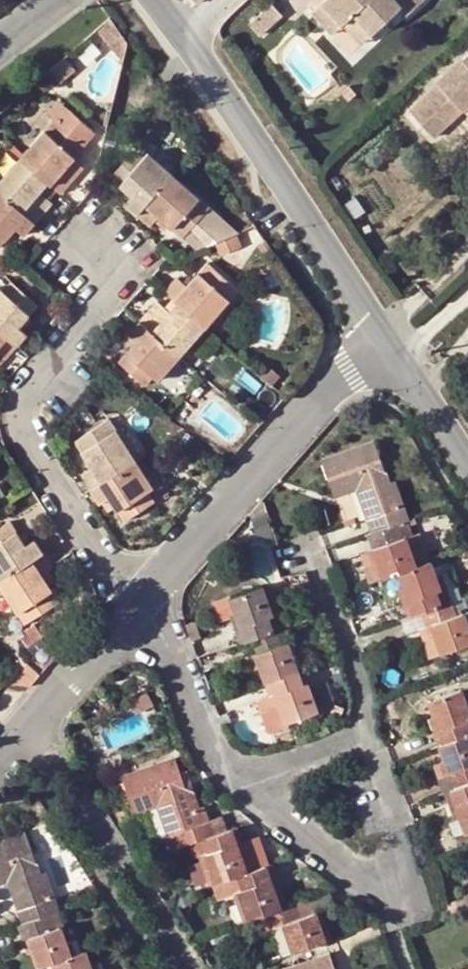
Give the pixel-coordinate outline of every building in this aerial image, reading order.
[(396,0),(324,0),(320,3),(342,26),(344,24),(353,16),(372,36),(402,6),(396,0)] [(402,6),(409,14),(424,0),(396,0),(402,6)] [(283,15),(272,3),(248,24),(259,36),(283,15)] [(342,26),(320,3),(311,12),(332,35),(342,26)] [(353,16),(344,24),(362,45),(372,36),(353,16)] [(99,30),(126,62),(132,42),(123,29),(114,18),(99,30)] [(408,110),(435,139),(464,111),(467,116),(467,54),(408,110)] [(74,67),(66,56),(47,71),(56,81),(74,67)] [(356,94),(349,86),(341,93),(348,101),(356,94)] [(47,112),(55,119),(80,142),(91,130),(58,100),(47,112)] [(48,181),(61,192),(73,177),(64,169),(75,157),(85,147),(80,142),(55,119),(20,156),(48,181)] [(125,203),(136,213),(173,173),(148,151),(143,156),(135,150),(111,176),(132,193),(125,203)] [(0,179),(0,188),(35,220),(52,200),(41,189),(48,181),(20,156),(5,173),(0,179)] [(64,169),(73,177),(84,165),(75,157),(64,169)] [(173,173),(136,213),(149,224),(158,215),(183,235),(188,229),(210,206),(173,173)] [(0,188),(0,243),(16,225),(24,232),(35,220),(0,188)] [(242,233),(210,206),(188,229),(208,246),(213,244),(235,235),(242,233)] [(188,229),(183,235),(199,249),(208,246),(188,229)] [(235,235),(213,244),(217,254),(239,246),(235,235)] [(178,275),(166,289),(172,294),(179,300),(205,324),(238,287),(208,260),(187,284),(178,275)] [(16,343),(27,332),(20,324),(38,303),(13,281),(3,290),(0,286),(0,328),(16,343)] [(179,300),(172,294),(165,303),(172,309),(179,300)] [(160,298),(141,319),(180,353),(185,347),(205,324),(179,300),(172,309),(165,303),(160,298)] [(180,353),(141,319),(131,330),(139,337),(121,358),(145,380),(153,372),(158,376),(172,360),(180,353)] [(0,328),(0,351),(5,355),(16,343),(0,328)] [(328,344),(333,332),(327,329),(322,342),(328,344)] [(172,360),(158,376),(167,385),(181,369),(172,360)] [(115,470),(135,458),(109,418),(75,439),(91,466),(82,472),(91,486),(115,470)] [(400,522),(410,519),(396,480),(389,481),(373,440),(321,460),(336,496),(357,489),(364,487),(374,514),(368,517),(373,532),(386,527),(400,522)] [(153,485),(135,458),(115,470),(91,486),(100,499),(101,498),(109,493),(116,503),(124,516),(152,500),(147,489),(153,485)] [(357,489),(368,517),(374,514),(364,487),(357,489)] [(109,493),(101,498),(107,508),(116,503),(109,493)] [(25,561),(42,551),(34,539),(25,544),(9,520),(0,526),(0,576),(25,561)] [(386,527),(373,532),(369,534),(374,549),(369,552),(375,565),(379,563),(385,577),(388,575),(399,572),(419,565),(408,536),(405,538),(400,522),(386,527)] [(440,526),(423,532),(431,551),(448,545),(440,526)] [(421,531),(408,536),(419,565),(432,560),(421,531)] [(0,576),(0,582),(24,619),(58,599),(41,573),(52,567),(42,551),(25,561),(0,576)] [(366,568),(375,565),(369,552),(360,555),(366,568)] [(419,565),(399,572),(405,587),(400,589),(409,617),(421,612),(428,610),(453,601),(448,587),(442,589),(439,576),(432,560),(419,565)] [(385,577),(379,563),(375,565),(366,568),(371,582),(385,577)] [(442,589),(448,587),(443,574),(439,576),(442,589)] [(276,630),(283,628),(276,606),(272,607),(264,586),(230,599),(236,613),(232,614),(242,642),(255,638),(271,632),(276,630)] [(236,613),(230,599),(218,604),(223,618),(232,614),(236,613)] [(453,601),(428,610),(432,624),(443,653),(467,644),(467,622),(464,612),(458,614),(453,601)] [(196,622),(187,626),(193,642),(202,639),(196,622)] [(33,623),(24,629),(33,641),(42,636),(33,623)] [(443,653),(432,624),(422,629),(425,639),(423,640),(428,658),(443,653)] [(262,667),(267,682),(301,671),(289,642),(282,644),(276,630),(271,632),(255,638),(259,652),(252,655),(257,668),(262,667)] [(26,684),(28,686),(38,674),(25,662),(7,682),(8,682),(15,681),(26,684)] [(301,671),(267,682),(273,697),(277,708),(281,707),(288,721),(320,709),(309,681),(305,682),(301,671)] [(464,689),(430,701),(435,716),(432,718),(441,744),(458,738),(467,734),(467,701),(464,689)] [(145,695),(131,702),(137,715),(151,708),(145,695)] [(277,708),(273,697),(255,704),(267,735),(289,727),(288,721),(281,707),(277,708)] [(456,788),(462,786),(467,784),(467,734),(458,738),(441,744),(447,759),(443,761),(447,774),(450,772),(456,788)] [(168,835),(173,849),(190,843),(196,842),(201,840),(218,834),(212,818),(205,820),(194,790),(188,792),(181,771),(176,758),(124,776),(136,812),(149,808),(157,805),(164,803),(174,833),(168,835)] [(447,774),(443,761),(435,764),(439,777),(447,774)] [(188,792),(194,790),(187,770),(181,771),(188,792)] [(462,786),(456,788),(447,792),(457,819),(467,832),(467,831),(467,784),(462,786)] [(164,803),(157,805),(168,835),(174,833),(164,803)] [(157,805),(149,808),(160,838),(163,836),(169,850),(173,849),(168,835),(157,805)] [(218,834),(227,831),(222,815),(212,818),(218,834)] [(244,858),(234,829),(227,831),(237,859),(244,858)] [(237,859),(227,831),(218,834),(201,840),(196,842),(200,855),(210,884),(219,880),(230,877),(245,872),(249,871),(244,858),(237,859)] [(60,910),(46,870),(39,872),(26,832),(0,840),(0,882),(9,879),(16,877),(16,878),(26,907),(19,909),(24,923),(52,913),(60,910)] [(194,857),(200,855),(196,842),(190,843),(194,857)] [(279,894),(269,864),(261,867),(271,897),(279,894)] [(245,921),(263,915),(284,908),(279,894),(271,897),(261,867),(249,871),(245,872),(230,877),(235,893),(245,921)] [(9,879),(19,909),(26,907),(16,878),(16,877),(9,879)] [(225,897),(235,893),(230,877),(219,880),(225,897)] [(285,955),(333,939),(327,924),(322,926),(316,910),(307,914),(303,902),(284,908),(263,915),(268,929),(276,927),(285,955)] [(322,908),(316,910),(322,926),(327,924),(322,908)] [(52,913),(24,923),(19,924),(28,951),(34,950),(39,965),(48,962),(54,960),(71,954),(62,926),(58,927),(52,913)] [(54,960),(57,968),(92,968),(90,963),(86,949),(71,954),(54,960)] [(330,953),(281,968),(336,968),(330,953)]
